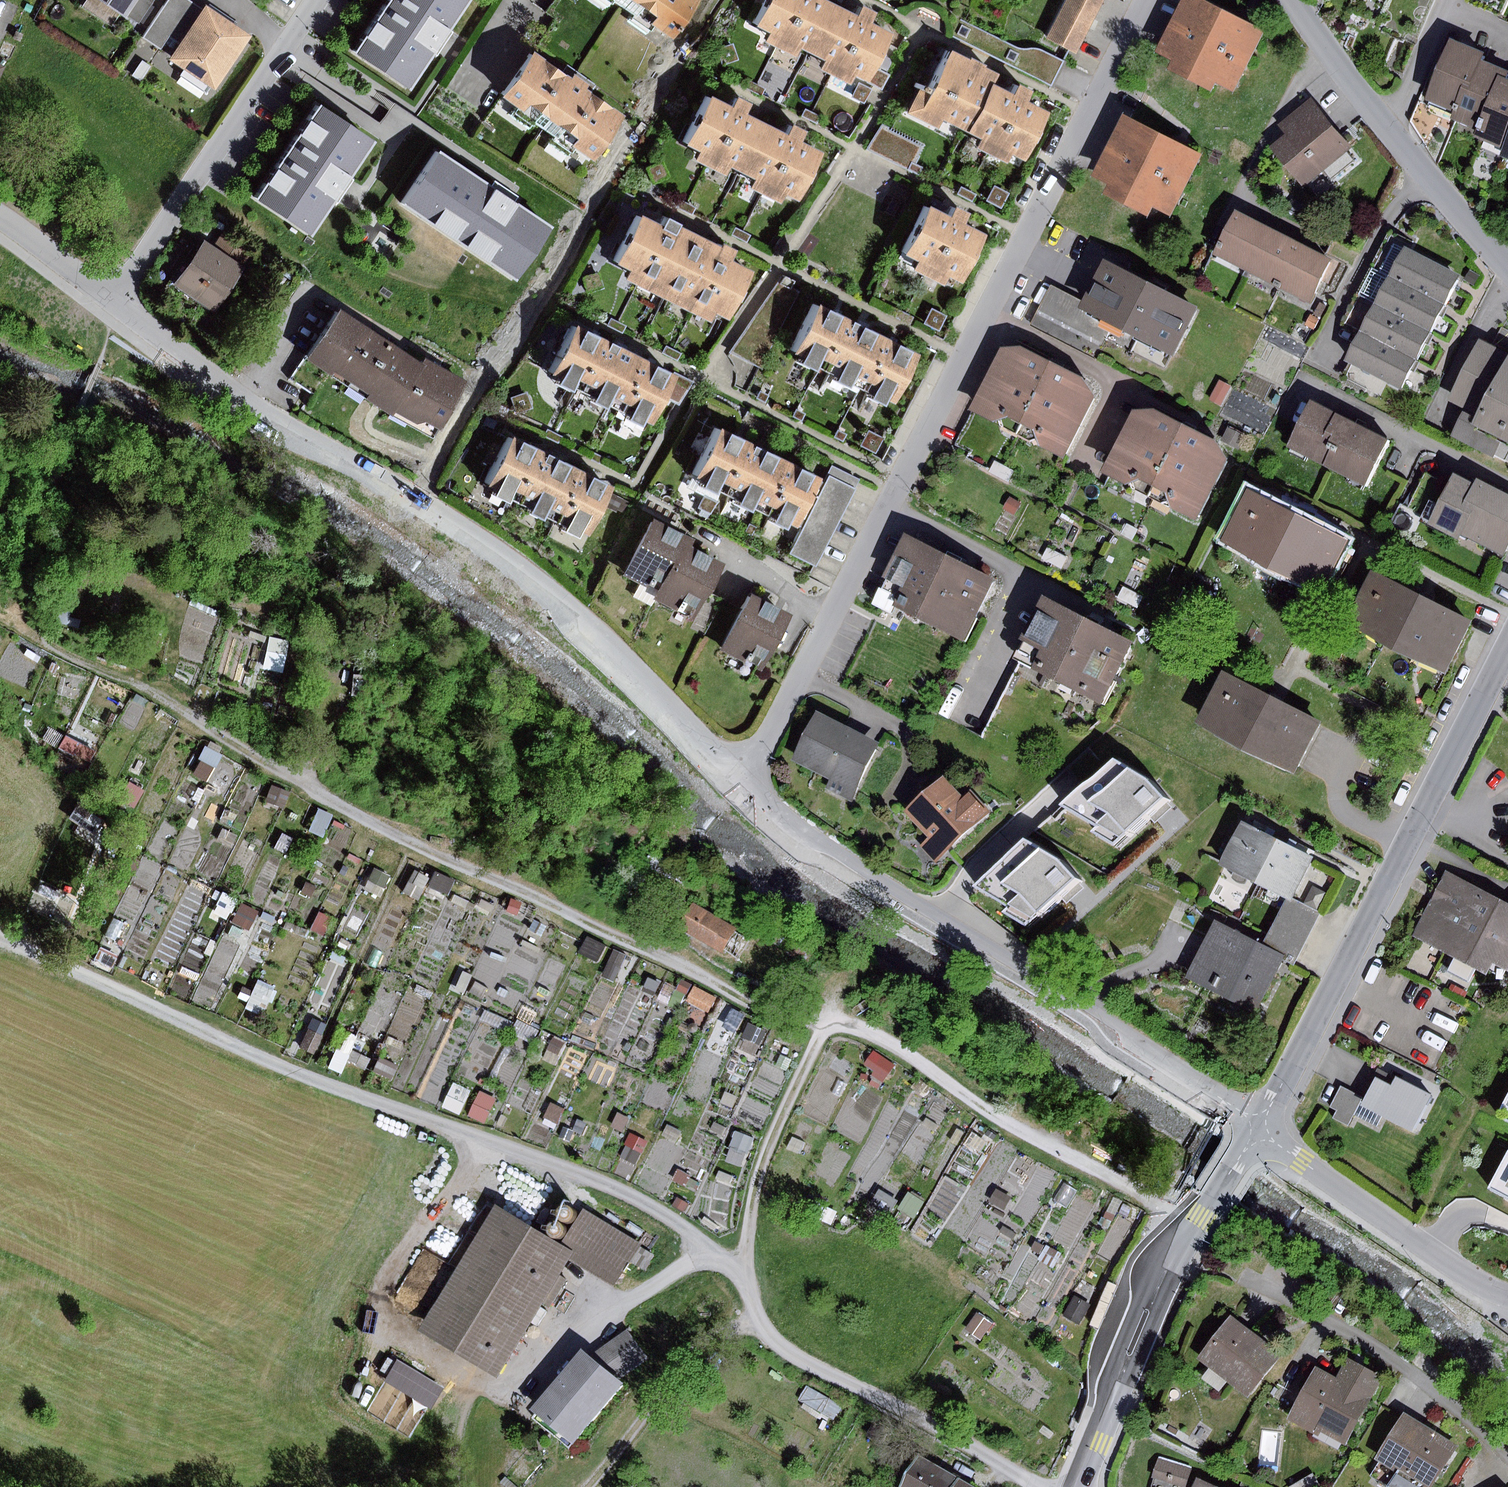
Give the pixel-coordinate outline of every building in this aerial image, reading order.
[(129,19),(130,16),(141,0),(101,0),(129,19)] [(130,16),(140,23),(156,0),(141,0),(130,16)] [(194,3),(189,0),(170,0),(145,38),(163,50),(171,37),(194,3)] [(350,51),(409,88),(439,41),(464,0),(382,0),(350,51)] [(629,12),(625,18),(646,33),(650,28),(664,38),(691,0),(611,0),(629,12)] [(746,23),(760,30),(755,39),(774,49),(785,54),(788,46),(804,54),(829,4),(820,0),(757,0),(746,23)] [(1041,36),(1073,52),(1099,0),(1059,0),(1041,36)] [(1199,0),(1182,0),(1156,52),(1173,60),(1168,71),(1211,92),(1215,84),(1234,93),(1264,31),(1244,22),(1199,0)] [(847,14),(829,4),(804,54),(815,58),(810,67),(842,83),(846,75),(858,81),(884,32),(862,21),(867,10),(853,2),(847,14)] [(183,45),(205,11),(194,3),(171,37),(183,45)] [(254,37),(208,6),(205,11),(183,45),(171,61),(217,91),(254,37)] [(1017,48),(959,20),(951,36),(1046,82),(1051,70),(1057,59),(1032,47),(1017,48)] [(1455,111),(1476,58),(1479,50),(1449,38),(1425,100),(1455,111)] [(729,42),(713,48),(719,65),(735,59),(729,42)] [(561,77),(522,49),(490,93),(509,106),(506,112),(527,127),(531,121),(549,134),(545,139),(566,154),(570,149),(584,159),(616,114),(578,87),(582,81),(575,76),(566,70),(561,77)] [(964,136),(990,86),(995,75),(981,68),(982,65),(966,58),(965,60),(946,51),(928,88),(918,83),(902,115),(935,131),(939,124),(964,136)] [(1480,130),(1501,77),(1504,69),(1476,58),(1455,111),(1453,119),(1480,130)] [(870,66),(863,80),(879,87),(885,73),(870,66)] [(1507,142),(1507,80),(1501,77),(1480,130),(1477,138),(1505,149),(1507,142)] [(748,80),(744,87),(760,95),(763,88),(748,80)] [(1007,95),(990,86),(964,136),(974,138),(970,146),(1001,162),(1005,154),(1018,161),(1043,112),(1021,101),(1026,90),(1013,83),(1007,95)] [(726,104),(705,93),(681,141),(695,147),(690,157),(720,171),(724,163),(739,171),(764,121),(740,110),(746,99),(732,92),(726,104)] [(1286,134),(1270,147),(1303,188),(1323,172),(1330,180),(1354,161),(1347,152),(1353,148),(1312,97),(1278,125),(1286,134)] [(369,141),(317,107),(254,200),(306,235),(338,188),(369,141)] [(803,109),(800,116),(815,123),(818,116),(803,109)] [(1180,145),(1124,115),(1091,177),(1107,186),(1103,193),(1150,217),(1155,209),(1169,216),(1201,155),(1180,145)] [(783,131),(764,121),(739,171),(750,175),(745,184),(777,200),(781,192),(794,199),(819,149),(797,138),(803,127),(789,120),(783,131)] [(878,125),(865,146),(905,166),(916,145),(878,125)] [(514,277),(547,227),(497,195),(436,156),(404,206),(514,277)] [(974,193),(959,185),(955,193),(970,201),(974,193)] [(991,185),(983,200),(998,207),(1006,192),(991,185)] [(1302,206),(1292,198),(1284,208),(1293,215),(1302,206)] [(677,199),(673,206),(689,214),(693,207),(677,199)] [(942,215),(923,205),(899,254),(909,259),(905,267),(937,283),(941,276),(953,282),(978,232),(957,221),(962,210),(948,203),(942,215)] [(1247,271),(1269,228),(1235,211),(1212,254),(1247,271)] [(654,224),(632,213),(609,260),(623,267),(618,276),(648,291),(652,283),(667,291),(692,241),(668,230),(674,218),(660,212),(654,224)] [(219,227),(210,241),(239,261),(248,247),(219,227)] [(732,228),(729,235),(744,242),(748,235),(732,228)] [(1280,287),(1301,244),(1269,228),(1247,271),(1280,287)] [(235,267),(195,239),(166,281),(206,309),(235,267)] [(711,251),(692,241),(667,291),(678,295),(673,304),(705,320),(709,312),(722,318),(747,269),(725,258),(731,247),(716,239),(711,251)] [(1332,259),(1301,244),(1280,287),(1311,302),(1332,259)] [(1460,275),(1404,247),(1390,273),(1445,303),(1460,275)] [(1199,308),(1105,260),(1083,303),(1080,307),(1175,356),(1199,308)] [(1445,303),(1390,273),(1374,302),(1432,331),(1445,303)] [(779,275),(726,351),(761,368),(794,298),(796,291),(792,287),(789,285),(791,281),(779,275)] [(1080,307),(1083,303),(1052,287),(1033,323),(1160,387),(1165,379),(1179,386),(1191,363),(1175,356),(1080,307)] [(912,351),(810,300),(786,347),(792,350),(788,357),(802,364),(805,358),(825,367),(821,375),(835,382),(839,374),(862,385),(859,391),(872,398),(875,392),(888,399),(912,351)] [(1319,302),(1313,314),(1320,317),(1326,306),(1319,302)] [(1432,331),(1374,302),(1360,330),(1418,358),(1432,331)] [(415,357),(328,307),(299,355),(325,372),(387,412),(428,436),(459,377),(417,353),(415,357)] [(928,307),(921,322),(936,330),(944,314),(928,307)] [(1310,315),(1305,325),(1314,330),(1319,319),(1310,315)] [(605,318),(601,325),(617,333),(620,326),(605,318)] [(667,372),(564,322),(541,369),(547,372),(543,379),(557,386),(560,379),(580,389),(576,397),(590,404),(594,396),(617,407),(614,413),(627,420),(630,414),(643,420),(667,372)] [(1418,358),(1360,330),(1345,360),(1351,363),(1388,381),(1403,389),(1418,358)] [(1478,339),(1447,401),(1464,409),(1451,434),(1507,463),(1507,354),(1478,339)] [(660,347),(657,354),(672,361),(676,355),(660,347)] [(1018,347),(1001,348),(970,414),(993,424),(1007,419),(1036,431),(1043,447),(1063,457),(1097,395),(1086,382),(1018,347)] [(325,372),(299,355),(285,376),(311,393),(325,372)] [(1388,381),(1351,363),(1344,377),(1380,396),(1388,381)] [(1220,379),(1209,399),(1220,405),(1231,385),(1220,379)] [(756,390),(753,396),(763,401),(766,394),(756,390)] [(1350,419),(1311,399),(1287,447),(1326,466),(1350,419)] [(1150,407),(1132,408),(1102,470),(1122,483),(1134,479),(1167,493),(1171,505),(1193,519),(1226,457),(1214,438),(1150,407)] [(791,408),(788,415),(798,419),(801,412),(791,408)] [(1388,437),(1350,419),(1326,466),(1365,485),(1388,437)] [(1227,425),(1220,439),(1238,448),(1245,434),(1227,425)] [(814,477),(712,426),(688,473),(694,476),(691,483),(704,490),(707,484),(727,494),(723,501),(737,508),(741,500),(764,512),(761,517),(774,524),(777,518),(790,525),(814,477)] [(833,429),(830,436),(839,440),(842,433),(833,429)] [(865,429),(857,445),(873,452),(881,436),(865,429)] [(604,485),(502,435),(479,481),(485,484),(481,492),(494,498),(497,492),(517,502),(514,510),(527,517),(531,509),(554,520),(551,526),(564,532),(567,527),(580,533),(604,485)] [(823,473),(786,551),(815,565),(852,487),(823,473)] [(1429,518),(1447,484),(1425,473),(1407,507),(1429,518)] [(1453,474),(1447,484),(1429,518),(1427,523),(1459,539),(1462,533),(1504,555),(1507,547),(1507,494),(1477,478),(1473,485),(1453,474)] [(1302,516),(1247,489),(1221,540),(1321,591),(1347,539),(1302,516)] [(1010,496),(1003,509),(1015,514),(1021,502),(1010,496)] [(655,579),(674,541),(678,532),(642,514),(626,546),(613,573),(637,584),(642,573),(655,579)] [(1137,530),(1126,524),(1120,535),(1132,541),(1137,530)] [(952,558),(902,534),(882,575),(887,578),(877,598),(964,641),(994,579),(952,558)] [(713,559),(674,541),(655,579),(647,598),(687,616),(688,613),(700,589),(713,559)] [(1046,546),(1040,557),(1060,568),(1066,557),(1046,546)] [(1426,597),(1372,570),(1345,623),(1445,673),(1472,621),(1426,597)] [(1124,586),(1118,598),(1137,608),(1143,597),(1124,586)] [(705,621),(717,597),(700,589),(688,613),(705,621)] [(781,611),(740,591),(734,605),(722,629),(713,647),(735,657),(740,648),(759,658),(781,611)] [(1092,621),(1043,596),(1023,638),(1027,641),(1018,661),(1105,703),(1135,641),(1092,621)] [(722,629),(734,605),(717,597),(705,621),(722,629)] [(1274,698),(1222,671),(1196,722),(1293,773),(1320,722),(1274,698)] [(817,709),(792,759),(832,779),(826,789),(852,802),(882,741),(817,709)] [(1151,781),(1118,762),(1065,809),(1101,829),(1096,835),(1119,850),(1160,810),(1169,801),(1151,781)] [(944,775),(904,811),(928,837),(920,844),(936,861),(988,813),(969,792),(963,797),(944,775)] [(1256,883),(1278,838),(1260,829),(1241,820),(1219,864),(1256,883)] [(1297,847),(1278,838),(1256,883),(1287,897),(1292,900),(1314,856),(1297,847)] [(1063,861),(1030,841),(976,888),(1013,909),(1008,914),(1031,929),(1072,889),(1081,881),(1063,861)] [(1447,871),(1434,894),(1413,936),(1487,974),(1493,962),(1507,970),(1507,902),(1507,901),(1447,871)] [(1292,900),(1287,897),(1263,944),(1283,954),(1296,960),(1308,937),(1320,913),(1292,900)] [(693,902),(679,926),(723,952),(737,928),(693,902)] [(1263,944),(1215,920),(1187,978),(1254,1011),(1283,954),(1263,944)] [(712,1007),(719,992),(698,983),(691,998),(712,1007)] [(1392,1085),(1376,1077),(1361,1106),(1413,1132),(1432,1095),(1396,1077),(1392,1085)] [(1363,1097),(1340,1085),(1329,1107),(1337,1111),(1333,1118),(1348,1125),(1363,1097)] [(1497,1116),(1507,1122),(1507,1095),(1497,1116)] [(1489,1189),(1507,1198),(1507,1152),(1489,1189)] [(562,1246),(496,1205),(420,1330),(497,1377),(573,1252),(562,1246)] [(559,1213),(560,1216),(561,1219),(563,1220),(566,1222),(569,1222),(571,1221),(574,1220),(576,1217),(577,1215),(577,1212),(576,1209),(574,1207),(571,1205),(568,1205),(565,1205),(563,1206),(561,1208),(560,1211),(559,1213)] [(641,1244),(583,1209),(562,1246),(573,1252),(618,1280),(641,1244)] [(549,1229),(550,1232),(551,1234),(553,1236),(556,1237),(559,1238),(561,1237),(564,1235),(566,1233),(567,1230),(567,1227),(566,1225),(564,1222),(561,1221),(559,1220),(556,1221),(553,1222),(551,1224),(550,1226),(549,1229)] [(1078,1324),(1056,1314),(1048,1330),(1070,1341),(1078,1324)] [(996,1328),(981,1317),(970,1330),(985,1342),(996,1328)] [(1280,1355),(1231,1317),(1198,1359),(1248,1397),(1280,1355)] [(627,1330),(588,1355),(618,1379),(649,1359),(627,1330)] [(580,1348),(530,1409),(572,1444),(623,1383),(618,1379),(588,1355),(580,1348)] [(440,1386),(392,1358),(379,1379),(427,1408),(440,1386)] [(1337,1379),(1314,1367),(1288,1419),(1347,1448),(1383,1375),(1347,1358),(1337,1379)] [(1404,1414),(1375,1459),(1379,1462),(1369,1476),(1386,1486),(1434,1486),(1459,1449),(1404,1414)] [(1159,1456),(1153,1477),(1186,1486),(1192,1467),(1159,1456)] [(920,1457),(904,1486),(956,1486),(960,1479),(920,1457)] [(1290,1486),(1321,1486),(1313,1474),(1290,1486)] [(1198,1477),(1194,1486),(1219,1486),(1198,1477)] [(960,1479),(956,1486),(976,1486),(960,1479)]
